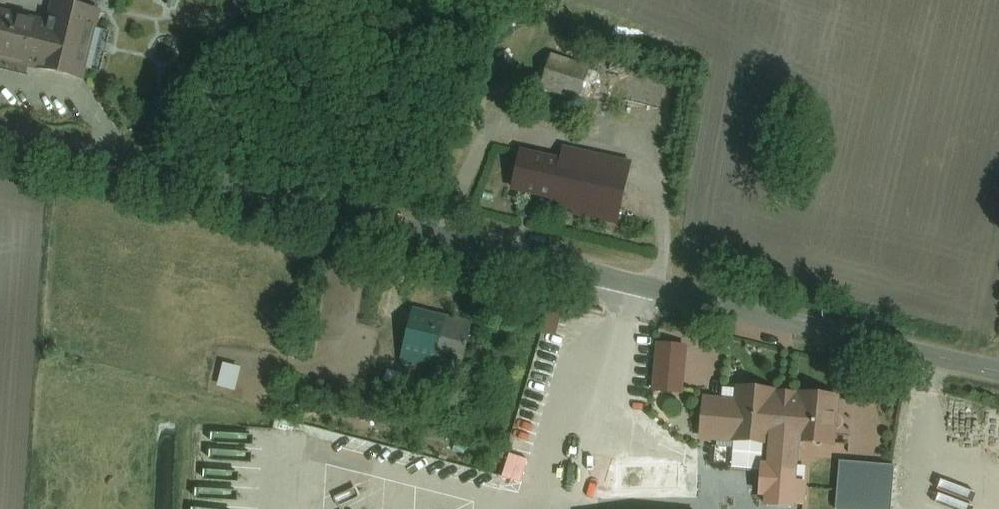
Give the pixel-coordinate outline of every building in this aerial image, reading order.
[(0,9),(0,61),(82,81),(100,10),(59,0),(50,0),(45,20),(0,9)] [(590,68),(550,54),(538,90),(578,104),(590,68)] [(633,162),(563,146),(560,159),(521,151),(512,191),(551,200),(550,207),(573,212),(572,216),(618,226),(633,162)] [(471,324),(412,308),(397,367),(434,376),(436,366),(459,372),(471,324)] [(545,314),(540,332),(554,336),(559,318),(545,314)] [(687,347),(656,344),(651,393),(683,396),(687,347)] [(222,360),(215,384),(234,389),(240,366),(222,360)] [(735,386),(734,401),(703,398),(700,440),(767,446),(765,464),(759,464),(756,499),(764,500),(763,508),(771,508),(794,508),(806,508),(808,481),(798,480),(800,449),(837,452),(842,395),(735,386)] [(830,488),(888,495),(891,469),(834,462),(830,488)]
